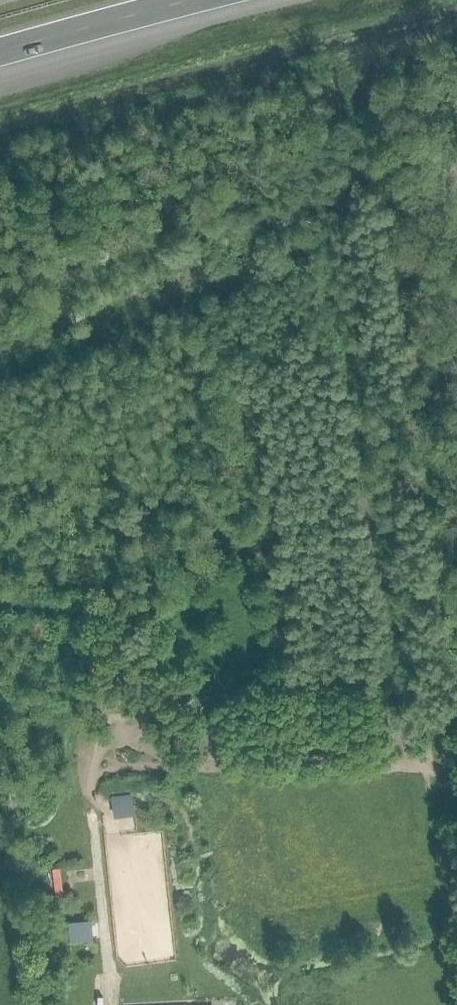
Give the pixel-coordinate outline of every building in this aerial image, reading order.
[(112,793),(112,812),(130,812),(130,793),(112,793)]
